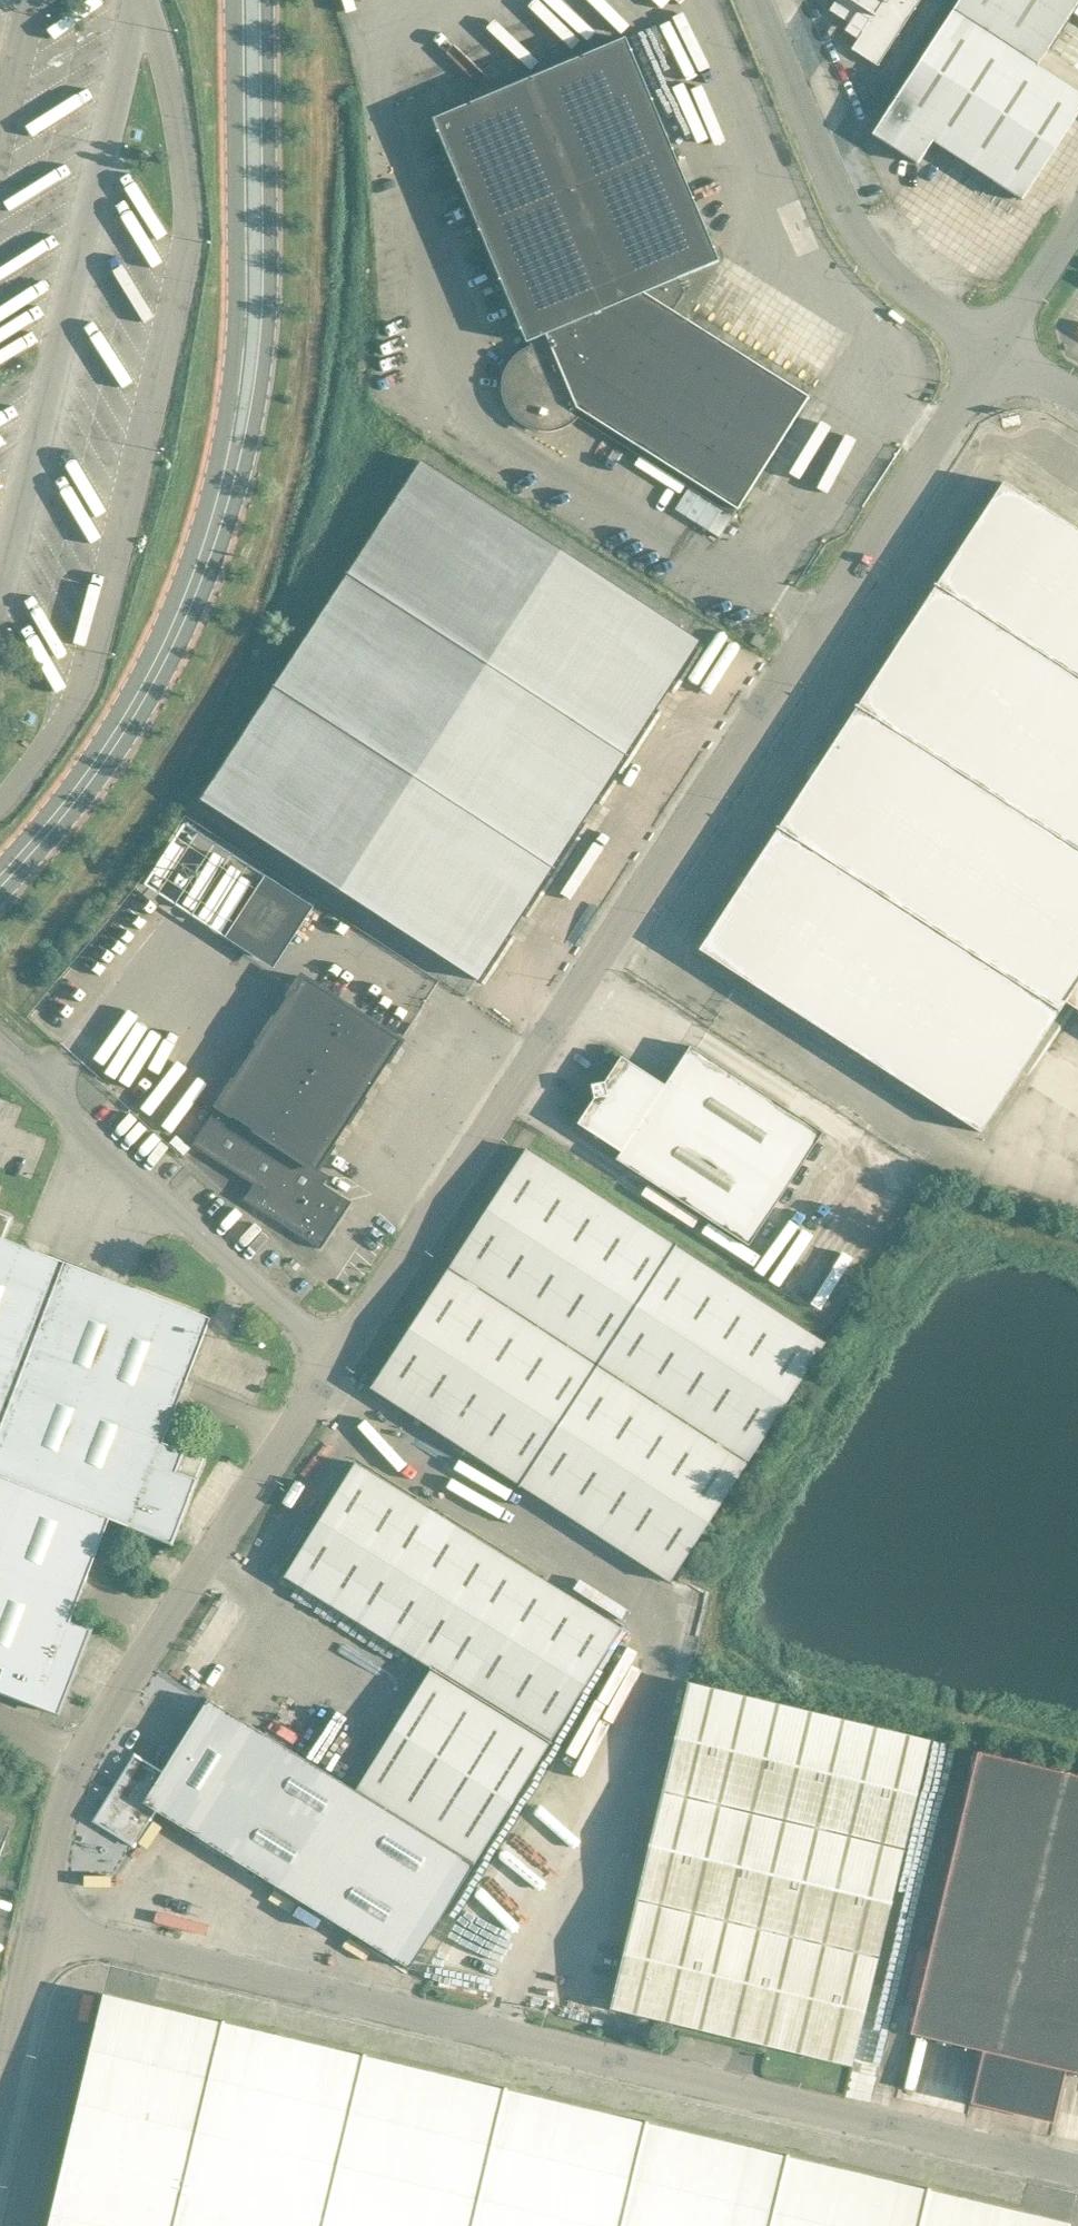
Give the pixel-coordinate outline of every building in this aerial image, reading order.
[(830,11),(863,32),(852,50),(878,66),(921,0),(837,0),(830,11)] [(1077,3),(1077,0),(960,0),(873,135),(918,164),(932,142),(1022,200),(1077,114),(1077,92),(1037,66),(1077,3)] [(528,342),(530,346),(525,348),(520,352),(515,356),(511,360),(507,365),(505,369),(503,374),(502,381),(501,386),(501,392),(502,398),(504,403),(507,409),(510,414),(513,418),(518,422),(525,427),(534,431),(543,432),(553,432),(562,429),(570,425),(577,419),(582,412),(738,510),(809,397),(673,311),(684,293),(678,279),(719,262),(626,38),(432,119),(526,343),(528,342)] [(991,218),(1006,197),(996,189),(980,210),(991,218)] [(479,980),(699,641),(422,461),(202,800),(479,980)] [(699,950),(980,1132),(1065,1002),(1077,1010),(1077,531),(1003,482),(699,950)] [(689,487),(675,509),(720,538),(734,515),(689,487)] [(756,633),(750,643),(760,649),(766,639),(756,633)] [(298,900),(263,878),(226,935),(261,958),(298,900)] [(302,977),(193,1144),(266,1192),(257,1207),(321,1249),(352,1201),(323,1182),(325,1179),(325,1174),(318,1169),(401,1041),(302,977)] [(727,1004),(716,1024),(764,1051),(775,1033),(763,1027),(765,1025),(727,1004)] [(602,1083),(594,1096),(594,1098),(577,1123),(621,1152),(617,1159),(749,1246),(823,1132),(690,1046),(665,1085),(621,1056),(604,1082),(602,1083)] [(669,1582),(825,1343),(526,1149),(371,1388),(669,1582)] [(210,1317),(2,1238),(10,1217),(0,1213),(0,1668),(3,1669),(0,1676),(0,1691),(38,1705),(39,1701),(56,1708),(62,1691),(66,1693),(90,1629),(70,1621),(109,1519),(151,1534),(153,1530),(169,1537),(175,1520),(179,1522),(204,1458),(162,1443),(210,1317)] [(778,1269),(794,1244),(784,1237),(767,1263),(778,1269)] [(135,1756),(96,1820),(134,1844),(155,1809),(409,1968),(621,1627),(355,1462),(285,1576),(432,1668),(356,1790),(208,1698),(162,1772),(135,1756)] [(688,1682),(610,2007),(853,2065),(930,1740),(688,1682)] [(977,1751),(910,2033),(1077,2073),(1077,1775),(977,1751)] [(9,1850),(5,1841),(11,1826),(0,1822),(0,1854),(9,1850)] [(499,1864),(539,1873),(544,1851),(505,1842),(499,1864)] [(569,1891),(573,1861),(545,1857),(541,1887),(569,1891)] [(502,1891),(488,1951),(515,1957),(519,1939),(535,1943),(527,1976),(539,1979),(553,1919),(522,1912),(526,1897),(502,1891)] [(1069,2223),(104,1994),(49,2225),(1068,2225),(1069,2223)]
